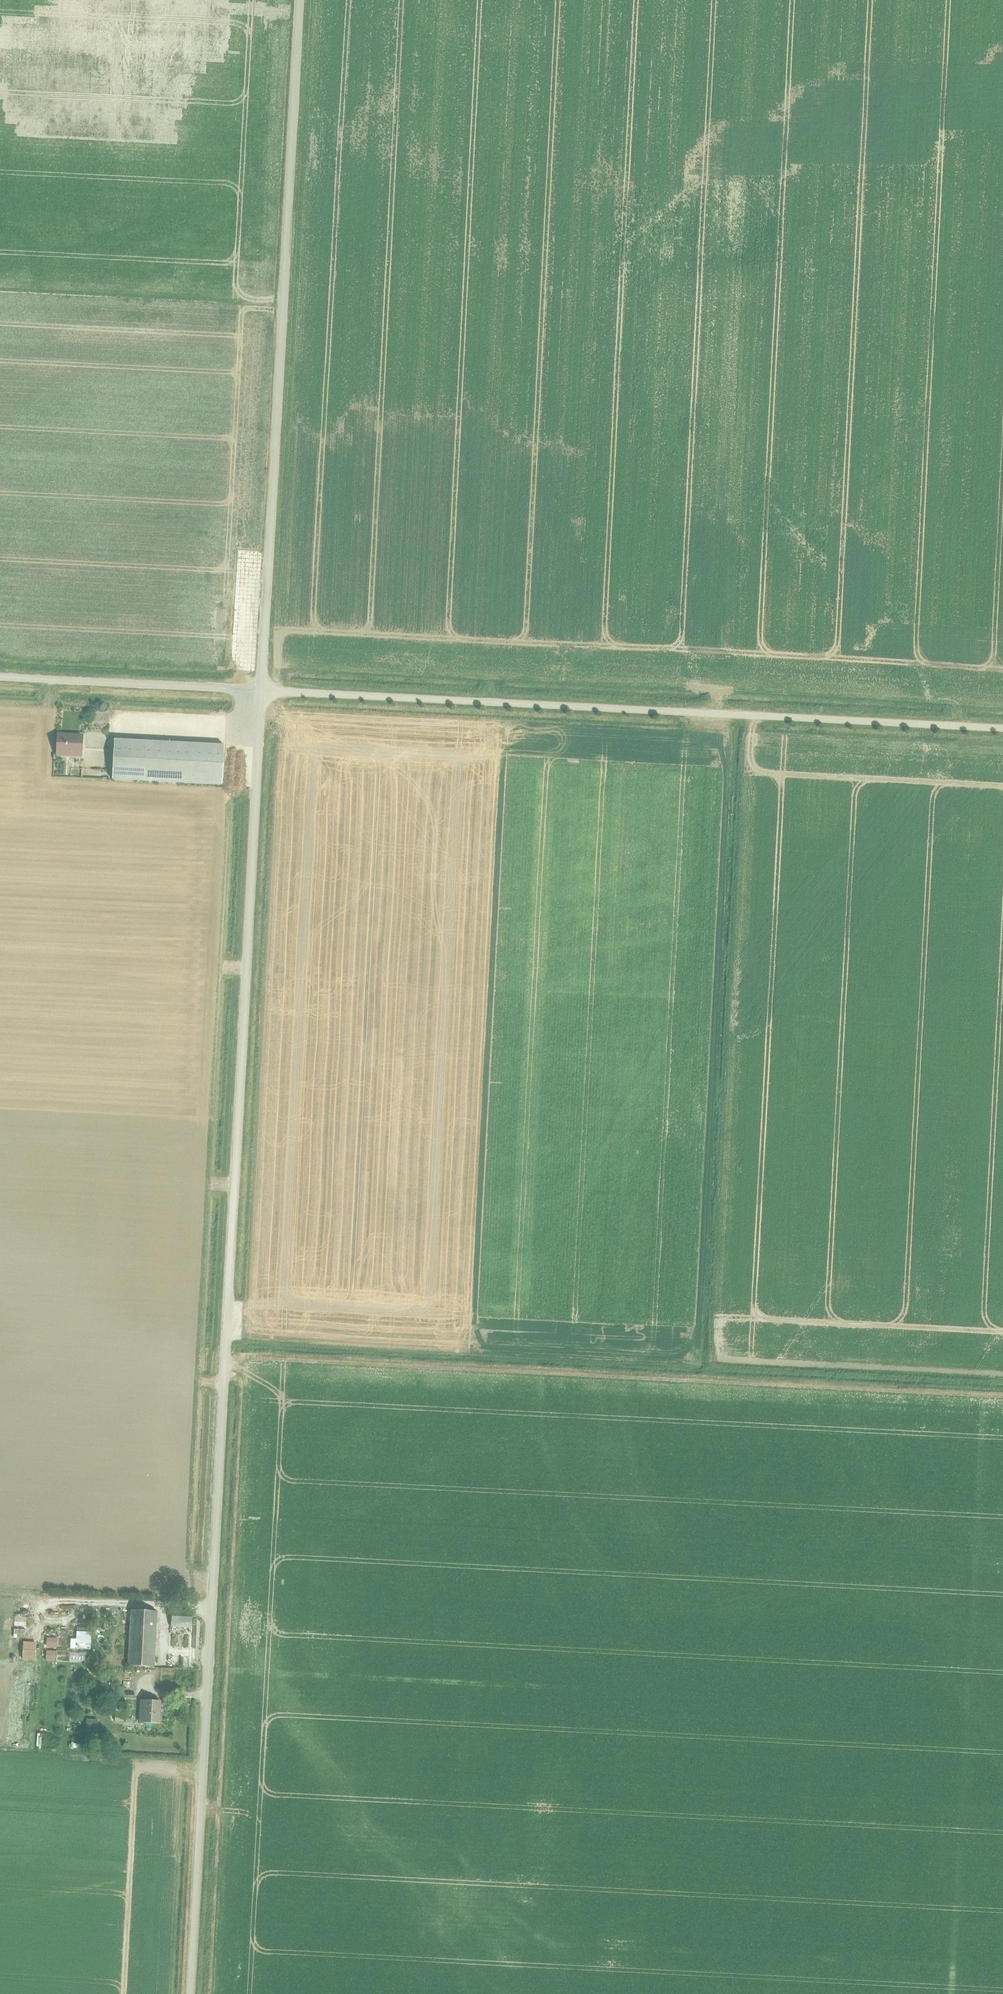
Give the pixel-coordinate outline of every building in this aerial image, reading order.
[(58,734),(57,755),(82,757),(83,736),(58,734)] [(114,739),(112,779),(222,785),(224,745),(114,739)] [(58,1614),(58,1602),(48,1602),(48,1614),(58,1614)] [(128,1666),(154,1667),(157,1612),(131,1611),(128,1666)] [(171,1623),(192,1624),(192,1613),(172,1611),(171,1623)] [(95,1628),(109,1628),(109,1615),(96,1614),(95,1628)] [(50,1673),(42,1672),(42,1680),(50,1681),(50,1673)] [(140,1723),(160,1724),(161,1701),(141,1700),(140,1723)] [(115,1721),(126,1722),(127,1703),(116,1702),(115,1716),(115,1721)]
